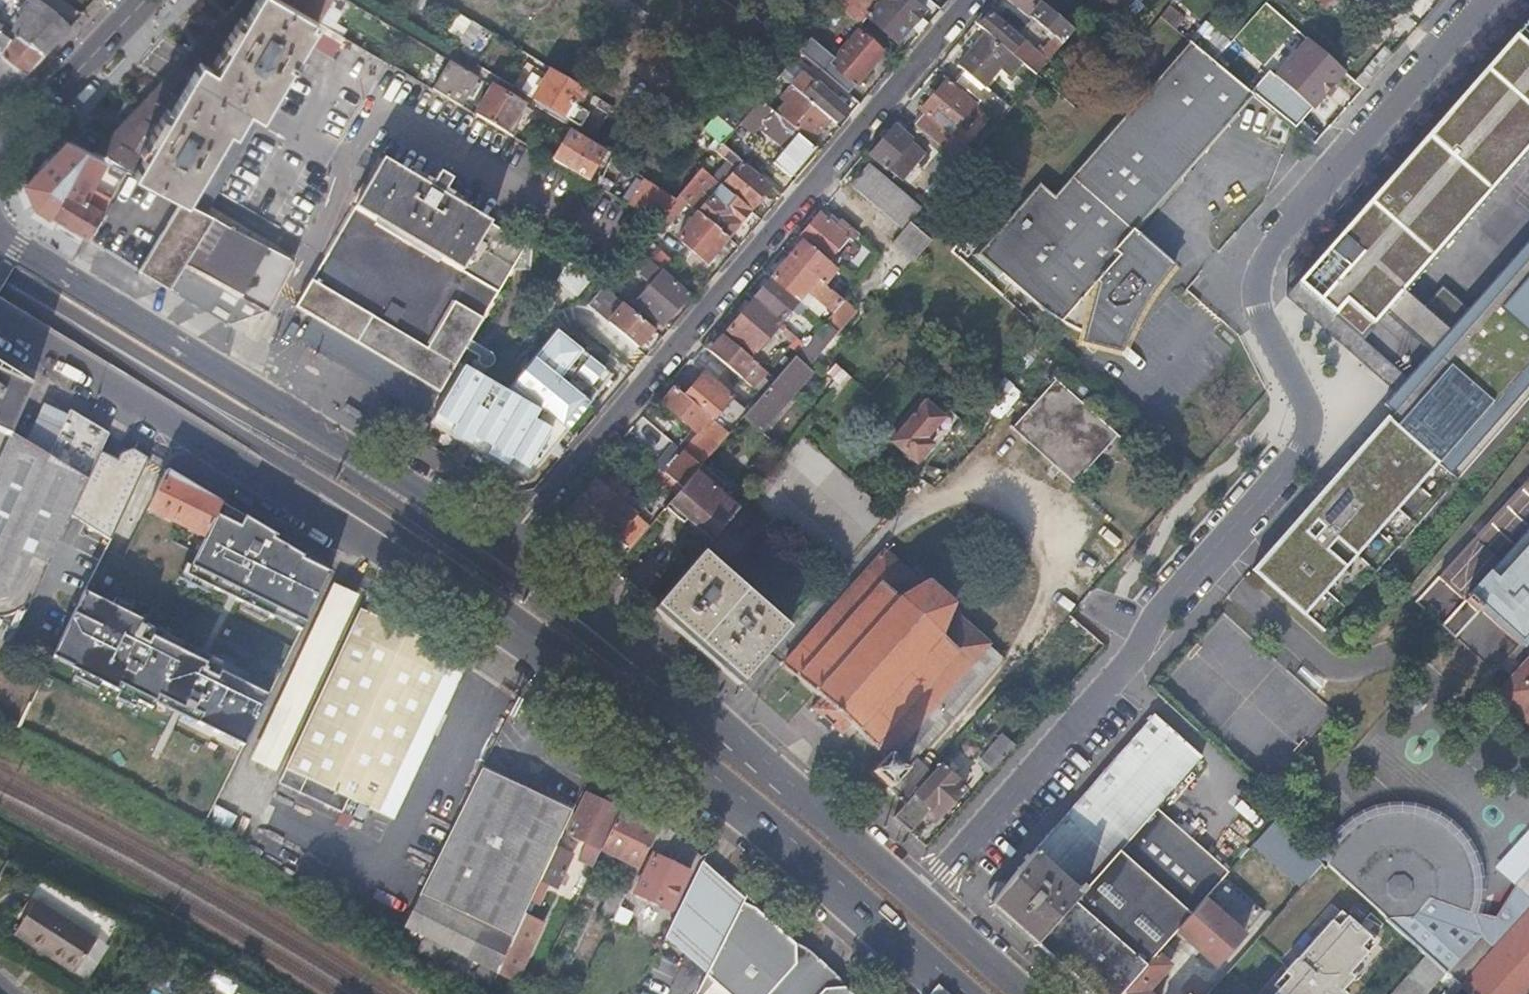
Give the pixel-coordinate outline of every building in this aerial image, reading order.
[(5,57),(17,66),(26,72),(71,24),(58,12),(43,1),(42,0),(24,0),(19,5),(12,0),(6,0),(0,7),(0,12),(14,22),(10,27),(2,21),(1,23),(0,23),(0,53),(5,57)] [(314,25),(318,18),(288,0),(236,0),(92,150),(104,157),(178,195),(205,209),(314,25)] [(318,18),(329,0),(288,0),(318,18)] [(850,0),(840,0),(837,4),(859,24),(867,14),(850,0)] [(882,0),(879,0),(867,14),(897,40),(902,34),(906,38),(914,28),(911,24),(882,0)] [(911,24),(914,28),(919,31),(927,22),(918,15),(923,9),(912,0),(882,0),(911,24)] [(984,11),(974,22),(973,22),(984,31),(1009,53),(1021,62),(1034,73),(1072,28),(1038,0),(1010,0),(1052,34),(1036,52),(1020,39),(1019,40),(984,11)] [(1121,10),(1129,0),(1109,0),(1121,10)] [(1182,18),(1167,5),(1159,15),(1174,28),(1182,18)] [(469,41),(481,23),(458,9),(447,28),(469,41)] [(344,33),(318,18),(314,25),(340,40),(344,33)] [(1300,280),(1361,333),(1384,308),(1429,348),(1393,389),(1402,397),(1390,410),(1250,569),(1316,627),(1524,392),(1517,386),(1528,372),(1528,278),(1508,302),(1523,315),(1503,337),(1466,305),(1440,282),(1421,303),(1402,286),(1528,142),(1528,19),(1300,280)] [(1192,38),(1218,56),(1230,39),(1204,21),(1192,38)] [(798,51),(847,92),(854,83),(882,51),(857,30),(833,57),(805,33),(793,46),(798,51)] [(1009,53),(984,31),(956,65),(962,69),(953,81),(996,117),(1006,106),(982,86),(997,67),(1009,53)] [(1302,35),(1251,91),(1294,132),(1346,75),(1302,35)] [(1213,60),(1190,41),(1054,198),(1038,185),(977,255),(1031,301),(1050,316),(1057,320),(1071,329),(1088,336),(1093,337),(1099,339),(1105,340),(1124,308),(1132,311),(1143,296),(1156,282),(1175,262),(1133,226),(1180,173),(1172,166),(1190,145),(1185,141),(1190,135),(1193,137),(1204,124),(1214,133),(1251,91),(1238,81),(1213,60)] [(26,72),(17,66),(5,57),(0,53),(0,99),(26,72)] [(1021,62),(1009,53),(997,67),(1009,77),(1021,62)] [(478,75),(450,58),(432,86),(461,103),(478,75)] [(586,88),(576,82),(551,66),(533,95),(578,123),(587,111),(576,104),(586,88)] [(828,115),(836,122),(846,109),(802,71),(797,77),(784,67),(778,73),(797,89),(803,94),(828,115)] [(758,87),(740,74),(732,86),(736,88),(751,98),(758,87)] [(923,112),(913,124),(958,162),(969,150),(948,132),(972,103),(943,79),(919,108),(923,112)] [(492,83),(475,112),(506,130),(512,134),(514,129),(508,125),(522,101),(492,83)] [(755,101),(751,98),(736,88),(701,128),(713,138),(707,145),(714,150),(740,119),(755,101)] [(791,125),(808,139),(828,115),(803,94),(797,89),(776,113),(791,125)] [(758,97),(755,101),(740,119),(755,132),(764,122),(769,127),(765,131),(785,147),(773,161),(790,175),(814,146),(789,127),(791,125),(776,113),(758,97)] [(1180,173),(1214,133),(1204,124),(1193,137),(1190,135),(1185,141),(1190,145),(1172,166),(1180,173)] [(893,125),(869,154),(900,179),(923,151),(893,125)] [(569,129),(553,158),(587,178),(604,150),(569,129)] [(92,150),(66,137),(26,179),(30,191),(35,203),(50,212),(65,186),(82,196),(104,157),(92,150)] [(1400,139),(1390,151),(1397,156),(1407,145),(1400,139)] [(770,184),(731,150),(725,157),(737,167),(722,185),(749,208),(770,184)] [(446,186),(433,178),(430,185),(382,157),(295,305),(313,315),(299,336),(434,416),(421,438),(457,460),(486,424),(495,414),(506,400),(492,393),(495,387),(455,364),(465,347),(479,355),(478,358),(478,362),(479,363),(480,364),(484,367),(486,367),(491,365),(494,362),(494,357),(493,355),(492,353),(487,350),(469,340),(470,339),(473,340),(496,300),(493,298),(510,268),(529,269),(531,248),(538,240),(446,186)] [(910,197),(867,162),(849,184),(902,228),(890,242),(912,260),(930,239),(908,221),(921,206),(910,197)] [(437,171),(433,178),(446,186),(451,178),(437,171)] [(692,176),(682,189),(692,197),(702,184),(692,176)] [(714,194),(699,212),(727,235),(749,208),(722,185),(717,181),(709,190),(714,194)] [(65,186),(50,212),(88,235),(102,208),(82,196),(65,186)] [(916,190),(910,197),(921,206),(927,199),(916,190)] [(687,202),(678,194),(657,219),(667,227),(687,202)] [(266,241),(205,209),(178,195),(152,243),(139,267),(208,309),(222,282),(239,292),(266,241)] [(727,235),(699,212),(678,237),(706,260),(727,235)] [(818,212),(797,237),(801,241),(826,262),(847,237),(852,240),(856,235),(838,220),(833,225),(818,212)] [(645,233),(635,245),(649,257),(663,268),(673,255),(661,247),(662,246),(645,233)] [(1466,305),(1503,337),(1523,315),(1508,302),(1528,278),(1528,234),(1466,305)] [(823,283),(834,269),(826,262),(801,241),(789,255),(823,283)] [(294,257),(267,242),(240,292),(267,307),(294,257)] [(635,245),(606,280),(602,285),(613,294),(615,296),(649,257),(635,245)] [(823,283),(789,255),(771,277),(797,299),(806,289),(832,311),(842,299),(823,283)] [(569,259),(495,387),(492,393),(506,400),(524,379),(547,350),(587,303),(602,285),(606,280),(569,259)] [(663,268),(635,300),(662,323),(690,291),(663,268)] [(771,277),(752,299),(778,321),(797,299),(771,277)] [(222,282),(208,309),(229,322),(267,307),(240,292),(239,292),(222,282)] [(613,294),(602,285),(587,303),(598,312),(613,294)] [(856,311),(843,298),(842,299),(832,311),(823,322),(804,344),(797,352),(774,378),(743,415),(759,430),(808,372),(805,370),(856,311)] [(778,321),(752,299),(727,329),(753,351),(775,325),(792,340),(788,344),(797,352),(804,344),(778,321)] [(607,321),(620,331),(638,347),(653,327),(623,302),(607,321)] [(587,303),(547,350),(581,378),(620,331),(607,321),(598,312),(587,303)] [(1093,337),(1088,336),(1083,344),(1115,344),(1116,340),(1120,332),(1132,311),(1124,308),(1105,340),(1099,339),(1093,337)] [(620,331),(581,378),(607,400),(646,354),(638,347),(620,331)] [(708,351),(740,377),(754,361),(722,335),(708,351)] [(547,350),(524,379),(541,392),(584,428),(607,400),(581,378),(547,350)] [(850,376),(834,362),(825,372),(833,379),(826,386),(835,393),(850,376)] [(9,435),(11,431),(31,385),(9,376),(11,373),(0,366),(0,431),(9,435)] [(1524,392),(1528,386),(1528,372),(1517,386),(1524,392)] [(708,416),(712,419),(731,396),(703,373),(684,396),(708,416)] [(1005,376),(984,398),(994,407),(1014,385),(1005,376)] [(524,379),(506,400),(495,414),(512,427),(541,392),(524,379)] [(1078,379),(1070,388),(1082,399),(1090,391),(1078,379)] [(1055,381),(1012,428),(1072,483),(1116,435),(1055,381)] [(684,396),(674,387),(661,403),(694,432),(708,416),(684,396)] [(1402,397),(1393,389),(1382,402),(1390,410),(1402,397)] [(903,450),(914,460),(916,461),(930,444),(923,438),(942,416),(924,401),(891,440),(903,450)] [(0,563),(0,621),(17,628),(108,432),(70,409),(49,455),(0,563)] [(694,432),(704,440),(717,424),(712,419),(708,416),(694,432)] [(486,424),(457,460),(490,480),(516,449),(486,424)] [(671,478),(681,487),(700,465),(727,433),(717,424),(704,440),(671,478)] [(9,435),(0,456),(0,563),(49,455),(11,431),(9,435)] [(913,461),(914,460),(903,450),(903,455),(909,460),(913,461)] [(686,517),(712,538),(737,508),(716,490),(722,484),(700,465),(681,487),(664,506),(682,521),(686,517)] [(147,507),(151,509),(181,524),(206,537),(223,502),(166,468),(147,507)] [(1440,575),(1470,602),(1473,599),(1521,644),(1528,635),(1528,477),(1440,575)] [(595,479),(569,509),(585,523),(590,517),(613,537),(615,535),(627,545),(645,523),(633,513),(634,512),(595,479)] [(334,566),(223,502),(206,537),(189,575),(302,631),(334,566)] [(57,576),(84,588),(105,545),(78,532),(57,576)] [(741,680),(788,626),(701,550),(655,605),(741,680)] [(904,803),(907,801),(914,792),(939,764),(922,749),(1000,661),(985,647),(988,644),(956,615),(959,612),(918,575),(915,579),(883,550),(783,663),(820,696),(810,708),(841,735),(851,723),(886,755),(872,771),(888,785),(887,787),(904,803)] [(1470,602),(1440,575),(1417,599),(1496,671),(1521,644),(1473,599),(1470,602)] [(86,588),(53,657),(241,751),(272,688),(142,623),(145,616),(86,588)] [(452,651),(360,608),(280,780),(349,814),(355,801),(376,811),(452,651)] [(1498,693),(1528,721),(1528,659),(1498,693)] [(1021,864),(989,902),(1024,932),(1035,942),(1155,808),(1202,755),(1154,713),(1021,864)] [(993,769),(1014,745),(1005,736),(984,761),(993,769)] [(916,794),(914,792),(907,801),(904,803),(893,817),(909,832),(932,806),(941,814),(971,779),(948,759),(941,766),(916,794)] [(475,972),(491,982),(507,948),(530,898),(545,866),(548,861),(556,843),(572,809),(483,763),(402,926),(422,936),(416,950),(443,964),(450,950),(479,966),(475,972)] [(941,766),(939,764),(914,792),(916,794),(941,766)] [(1236,792),(1228,801),(1255,827),(1263,819),(1236,792)] [(579,855),(594,862),(594,861),(601,846),(602,845),(619,809),(585,793),(568,830),(586,839),(579,855)] [(230,831),(236,815),(213,806),(207,822),(230,831)] [(1035,942),(1084,986),(1093,993),(1119,993),(1145,965),(1146,964),(1156,952),(1176,930),(1224,875),(1228,871),(1155,808),(1035,942)] [(601,846),(594,861),(600,864),(608,848),(640,863),(650,842),(657,827),(619,809),(602,845),(601,846)] [(1445,973),(1453,980),(1460,986),(1528,909),(1528,896),(1520,888),(1492,920),(1470,911),(1473,904),(1475,891),(1475,880),(1472,864),(1468,853),(1461,841),(1454,833),(1445,825),(1430,816),(1414,811),(1394,809),(1377,812),(1366,816),(1360,820),(1350,827),(1343,833),(1335,843),(1330,852),(1326,862),(1328,864),(1326,866),(1341,879),(1386,920),(1424,954),(1444,971),(1445,973)] [(671,827),(661,818),(657,827),(650,842),(661,848),(671,827)] [(1322,863),(1274,820),(1253,843),(1302,886),(1322,863)] [(545,866),(530,898),(538,902),(548,880),(556,883),(572,851),(556,843),(548,861),(545,866)] [(670,908),(677,894),(689,870),(652,851),(634,890),(670,908)] [(682,897),(664,934),(705,971),(706,969),(728,924),(740,899),(742,896),(700,859),(693,872),(682,897)] [(1514,882),(1520,888),(1528,896),(1528,866),(1514,882)] [(677,894),(682,897),(693,872),(689,870),(677,894)] [(1224,875),(1176,930),(1216,965),(1265,910),(1224,875)] [(599,909),(614,917),(620,904),(626,891),(611,884),(599,909)] [(51,889),(40,908),(82,933),(95,912),(51,889)] [(693,993),(704,993),(715,982),(729,993),(769,993),(796,964),(795,943),(776,925),(755,907),(740,899),(728,924),(706,969),(705,971),(693,993)] [(82,933),(40,908),(32,904),(12,937),(74,975),(95,941),(82,933)] [(620,904),(614,917),(625,922),(630,909),(620,904)] [(1295,958),(1294,957),(1283,970),(1288,975),(1271,993),(1328,993),(1373,943),(1338,909),(1295,958)] [(1460,986),(1462,988),(1469,993),(1520,993),(1528,984),(1528,909),(1460,986)] [(95,941),(74,975),(84,981),(106,948),(95,941)] [(823,989),(844,987),(821,965),(795,943),(796,964),(769,993),(819,993),(823,989)] [(1119,993),(1150,993),(1146,990),(1169,964),(1156,952),(1146,964),(1145,965),(1119,993)] [(1426,990),(1444,971),(1424,954),(1407,973),(1426,990)] [(1426,990),(1407,973),(1388,993),(1423,993),(1426,990)] [(1460,986),(1453,980),(1440,993),(1457,993),(1462,988),(1460,986)] [(704,993),(729,993),(715,982),(704,993)]
